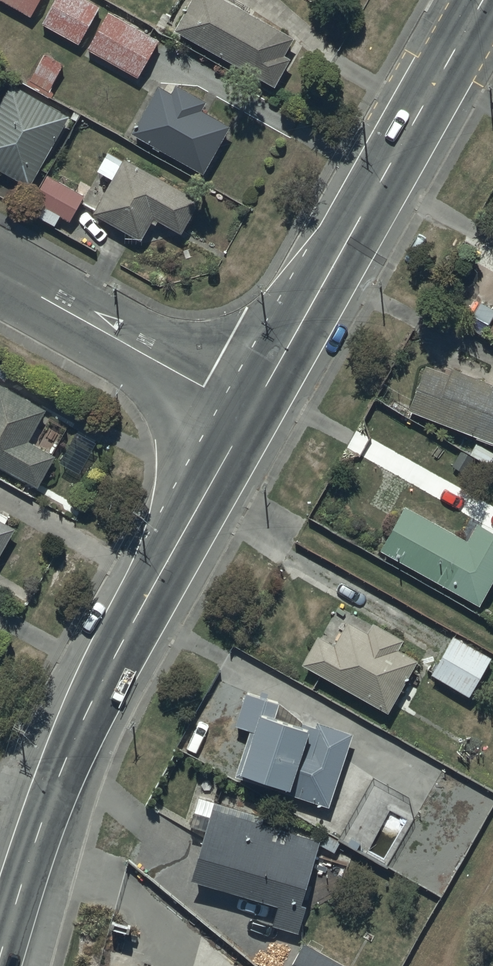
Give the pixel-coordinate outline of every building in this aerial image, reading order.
[(30,13),(38,0),(7,0),(30,13)] [(91,0),(53,0),(42,20),(80,41),(100,5),(91,0)] [(232,0),(188,0),(174,25),(274,83),(290,55),(284,52),(294,36),(232,0)] [(159,37),(108,10),(88,47),(139,74),(159,37)] [(205,98),(175,81),(170,90),(159,84),(132,130),(203,171),(231,123),(200,106),(205,98)] [(11,82),(0,101),(0,167),(29,183),(68,114),(11,82)] [(199,197),(126,157),(124,159),(107,150),(97,169),(111,176),(106,184),(101,181),(99,185),(93,182),(90,186),(80,181),(75,189),(46,173),(27,208),(55,223),(59,214),(70,220),(81,201),(94,208),(93,211),(142,238),(154,215),(181,230),(199,197)] [(427,362),(409,405),(478,434),(477,436),(491,442),(492,439),(492,381),(452,365),(450,371),(427,362)] [(0,381),(0,462),(38,483),(55,451),(28,437),(45,406),(0,381)] [(405,503),(380,547),(479,602),(492,576),(492,528),(477,520),(467,538),(405,503)] [(13,525),(5,520),(7,516),(0,512),(0,550),(13,525)] [(367,629),(348,619),(335,642),(320,634),(304,661),(387,708),(416,657),(398,647),(404,637),(373,619),(367,629)] [(491,654),(453,633),(432,672),(469,694),(491,654)] [(279,699),(245,690),(235,722),(251,727),(238,767),(289,783),(287,789),(329,802),(352,729),(317,719),(316,724),(302,720),(279,699)] [(261,813),(199,796),(191,823),(204,827),(190,877),(277,901),(271,922),(297,929),(305,900),(301,899),(318,837),(259,820),(261,813)]
